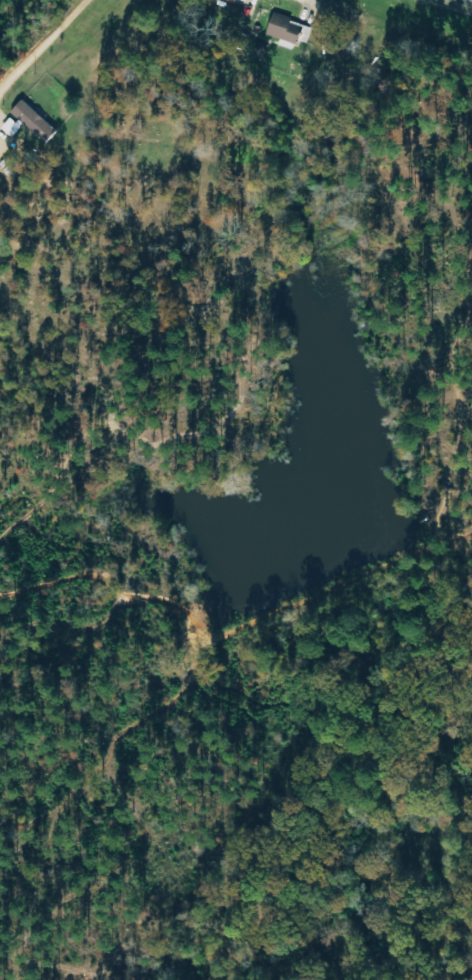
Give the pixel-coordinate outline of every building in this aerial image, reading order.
[(302,22),(271,15),(266,37),(297,44),(302,22)] [(57,132),(21,100),(8,115),(11,117),(1,129),(11,138),(23,125),(45,145),(57,132)]
